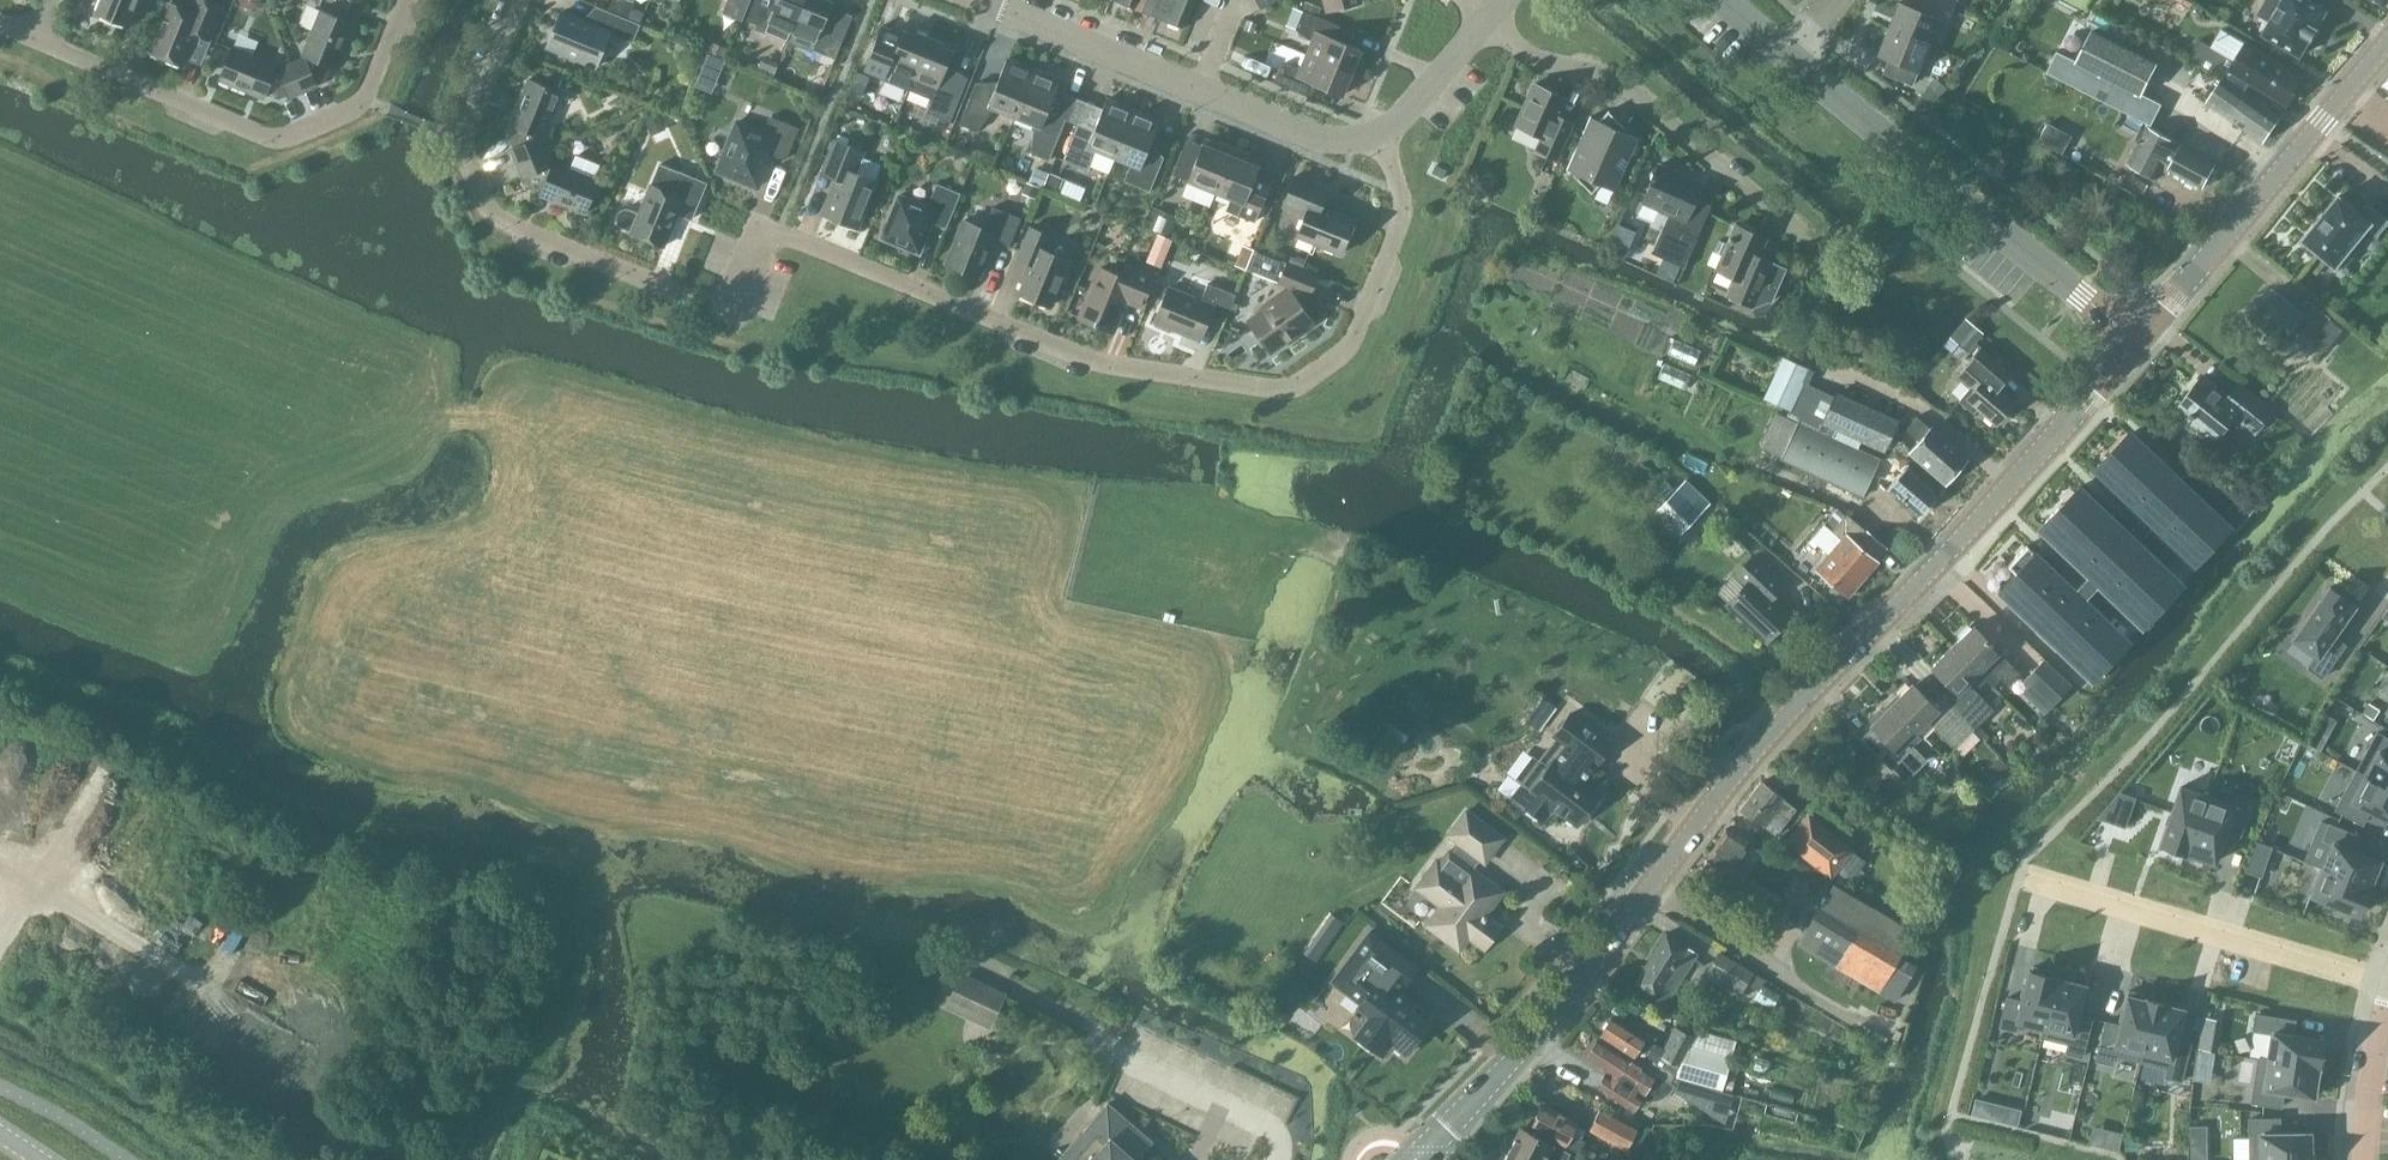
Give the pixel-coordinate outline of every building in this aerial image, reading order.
[(98,13),(128,25),(135,7),(148,13),(153,0),(104,0),(98,13)] [(211,39),(224,7),(205,0),(196,0),(191,11),(170,3),(150,51),(184,65),(197,34),(211,39)] [(243,5),(251,8),(258,5),(260,0),(241,0),(243,5)] [(609,11),(627,18),(632,5),(630,0),(629,0),(614,0),(609,11)] [(805,0),(755,0),(747,20),(758,24),(755,30),(788,43),(793,31),(805,0)] [(830,0),(805,0),(793,31),(811,38),(809,41),(812,49),(835,59),(839,49),(849,23),(828,15),(831,7),(834,2),(830,0)] [(1136,8),(1139,0),(1115,0),(1136,8)] [(1160,18),(1167,0),(1139,0),(1136,8),(1160,18)] [(1160,18),(1185,29),(1197,0),(1167,0),(1160,18)] [(1262,10),(1279,0),(1256,0),(1262,10)] [(1328,12),(1358,5),(1356,0),(1325,0),(1328,12)] [(1888,28),(1928,45),(1939,20),(1948,24),(1953,11),(1928,0),(1925,0),(1920,12),(1899,3),(1888,28)] [(1953,11),(1958,0),(1928,0),(1953,11)] [(2272,22),(2264,35),(2301,57),(2328,11),(2309,0),(2285,0),(2284,1),(2283,0),(2267,0),(2259,14),(2272,22)] [(1307,4),(1304,12),(1318,18),(1322,9),(1307,4)] [(596,67),(610,33),(634,42),(641,24),(627,18),(609,11),(599,7),(592,24),(562,11),(548,47),(596,67)] [(306,57),(292,63),(304,92),(318,86),(317,84),(326,80),(332,66),(336,68),(354,23),(321,10),(303,54),(307,56),(306,57)] [(1312,44),(1307,56),(1352,74),(1353,71),(1356,73),(1359,71),(1364,61),(1362,58),(1359,56),(1361,51),(1331,38),(1337,26),(1318,18),(1304,12),(1296,30),(1312,44)] [(1249,16),(1244,28),(1253,31),(1258,20),(1249,16)] [(874,28),(858,68),(871,74),(887,34),(874,28)] [(1928,45),(1888,28),(1878,53),(1889,58),(1884,72),(1912,84),(1928,45)] [(2203,66),(2225,79),(2226,78),(2227,79),(2230,74),(2235,78),(2237,74),(2287,105),(2304,77),(2223,28),(2212,46),(2200,40),(2189,59),(2203,66)] [(909,90),(913,79),(930,37),(916,31),(914,34),(904,30),(884,80),(909,90)] [(2080,61),(2059,51),(2049,72),(2153,125),(2163,104),(2143,93),(2158,64),(2094,32),(2080,61)] [(944,43),(930,37),(913,79),(909,90),(932,100),(927,112),(951,121),(968,79),(946,70),(947,66),(954,50),(943,46),(944,43)] [(714,43),(711,51),(724,57),(727,49),(714,43)] [(290,97),(304,92),(292,63),(278,69),(277,68),(278,65),(234,47),(220,80),(264,98),(266,94),(280,99),(289,96),(290,97)] [(715,67),(719,58),(709,54),(705,62),(715,67)] [(1352,74),(1307,56),(1302,68),(1282,66),(1274,84),(1306,97),(1311,84),(1342,97),(1352,74)] [(994,107),(1015,116),(1034,69),(1008,58),(995,90),(977,83),(960,124),(978,131),(994,107)] [(553,68),(547,81),(560,86),(565,73),(553,68)] [(1061,80),(1034,69),(1015,116),(1035,124),(1031,153),(1050,160),(1066,119),(1048,112),(1061,80)] [(2282,116),(2247,91),(2246,92),(2227,79),(2226,78),(2225,79),(2209,102),(2263,141),(2282,116)] [(511,149),(517,163),(546,151),(540,137),(541,136),(544,137),(562,93),(529,79),(511,124),(515,125),(510,139),(514,148),(511,149)] [(1544,137),(1539,150),(1559,159),(1574,123),(1560,117),(1568,98),(1535,84),(1517,126),(1544,137)] [(1926,89),(1914,105),(1926,114),(1938,99),(1926,89)] [(1115,156),(1134,110),(1107,99),(1103,108),(1094,130),(1078,123),(1063,161),(1089,171),(1091,165),(1109,172),(1115,156)] [(1160,120),(1134,110),(1115,156),(1132,163),(1125,181),(1150,191),(1164,158),(1148,152),(1160,120)] [(660,111),(647,117),(653,130),(666,124),(660,111)] [(1617,189),(1641,139),(1629,134),(1625,137),(1620,133),(1626,128),(1610,111),(1598,124),(1591,122),(1570,168),(1578,173),(1576,175),(1593,193),(1605,184),(1617,189)] [(758,187),(771,153),(786,159),(799,128),(771,117),(765,133),(738,122),(718,171),(758,187)] [(2039,140),(2061,152),(2070,136),(2048,124),(2039,140)] [(2128,163),(2156,179),(2163,166),(2200,186),(2203,180),(2207,182),(2211,181),(2214,175),(2212,171),(2209,170),(2213,163),(2183,147),(2184,145),(2149,126),(2128,163)] [(947,136),(943,146),(956,152),(961,142),(947,136)] [(585,138),(581,152),(600,159),(605,144),(585,138)] [(1173,174),(1216,192),(1235,147),(1220,141),(1219,144),(1206,139),(1199,157),(1182,151),(1173,174)] [(823,214),(857,228),(876,181),(856,172),(864,151),(836,140),(823,173),(838,179),(823,214)] [(1249,152),(1235,147),(1216,192),(1232,198),(1227,211),(1255,222),(1270,186),(1254,179),(1261,161),(1248,156),(1249,152)] [(552,165),(546,151),(517,163),(523,177),(525,176),(529,185),(543,191),(541,195),(585,213),(599,180),(595,178),(600,164),(576,154),(571,169),(555,162),(553,166),(552,165)] [(623,227),(632,231),(632,232),(665,246),(678,213),(692,219),(707,183),(680,172),(660,164),(652,185),(651,184),(640,213),(631,209),(626,209),(621,210),(618,215),(617,219),(619,224),(623,227)] [(1036,166),(1030,179),(1043,185),(1049,171),(1036,166)] [(1713,205),(1698,199),(1704,185),(1660,166),(1644,203),(1671,215),(1654,254),(1686,268),(1698,239),(1713,205)] [(1051,173),(1045,186),(1061,193),(1065,183),(1067,179),(1051,173)] [(1306,215),(1297,236),(1342,254),(1355,220),(1322,207),(1329,189),(1296,175),(1283,206),(1306,215)] [(1027,181),(1024,190),(1034,194),(1038,185),(1027,181)] [(932,222),(947,228),(961,193),(937,183),(928,207),(899,195),(882,238),(920,253),(932,222)] [(2303,240),(2337,268),(2370,229),(2379,236),(2387,225),(2387,220),(2368,204),(2361,212),(2342,197),(2340,195),(2303,240)] [(1153,206),(1145,225),(1166,234),(1174,216),(1153,206)] [(995,240),(1010,246),(1021,218),(993,207),(985,228),(964,220),(947,264),(980,277),(995,240)] [(1738,226),(1719,271),(1736,279),(1728,297),(1753,308),(1770,301),(1772,302),(1786,270),(1772,264),(1773,263),(1759,257),(1767,239),(1738,226)] [(1019,293),(1051,306),(1070,260),(1046,250),(1052,236),(1031,227),(1018,258),(1031,264),(1019,293)] [(1618,231),(1613,241),(1624,246),(1627,239),(1626,234),(1618,231)] [(1158,234),(1155,241),(1167,246),(1170,239),(1158,234)] [(1244,245),(1236,265),(1247,269),(1255,249),(1244,245)] [(1288,265),(1289,263),(1255,249),(1247,269),(1290,286),(1289,289),(1264,307),(1266,309),(1250,321),(1271,351),(1312,321),(1300,304),(1305,292),(1310,294),(1317,277),(1288,265)] [(1113,331),(1126,299),(1142,306),(1154,277),(1128,266),(1124,277),(1101,267),(1080,318),(1113,331)] [(1210,316),(1225,322),(1236,295),(1208,283),(1201,301),(1169,288),(1156,322),(1200,339),(1210,316)] [(2297,328),(2313,341),(2326,352),(2345,330),(2332,319),(2333,317),(2311,299),(2302,310),(2277,290),(2255,316),(2285,341),(2297,328)] [(1968,320),(1955,335),(1970,347),(1982,333),(1968,320)] [(1666,366),(1695,377),(1710,337),(1681,326),(1666,366)] [(1971,387),(1959,401),(1973,413),(1977,408),(1996,424),(2015,402),(2000,389),(2013,374),(2001,364),(1983,348),(1958,375),(1971,387)] [(1783,356),(1764,399),(1790,410),(1791,411),(1807,377),(1811,369),(1783,356)] [(2216,441),(2237,414),(2258,431),(2275,410),(2239,383),(2229,396),(2202,376),(2176,410),(2216,441)] [(1840,392),(1807,377),(1791,411),(1790,414),(1824,429),(1826,424),(1839,394),(1840,392)] [(1839,394),(1826,424),(1862,441),(1886,452),(1900,421),(1839,394)] [(1776,413),(1761,447),(1785,458),(1801,424),(1776,413)] [(1912,454),(1947,485),(1970,459),(1934,428),(1931,431),(1918,420),(1907,434),(1920,445),(1912,454)] [(1865,498),(1882,460),(1858,449),(1801,423),(1801,424),(1785,458),(1784,461),(1865,498)] [(2210,546),(2228,527),(2208,508),(2190,491),(2192,489),(2179,477),(2178,479),(2130,433),(2111,453),(2121,463),(2105,481),(2142,516),(2135,524),(2145,534),(2153,526),(2154,528),(2188,559),(2204,542),(2209,547),(2210,546)] [(2185,471),(2248,515),(2257,505),(2195,461),(2185,471)] [(1911,466),(1890,491),(1920,516),(1941,491),(1911,466)] [(2062,504),(2040,528),(2088,573),(2081,581),(2091,591),(2098,583),(2100,585),(2136,619),(2136,618),(2152,601),(2158,606),(2180,583),(2139,544),(2137,542),(2145,534),(2135,524),(2127,532),(2089,497),(2079,487),(2062,504)] [(1679,491),(1661,508),(1686,532),(1703,514),(1679,491)] [(2208,508),(2228,527),(2233,532),(2243,521),(2215,501),(2208,508)] [(1879,561),(1888,550),(1838,508),(1812,539),(1832,556),(1819,571),(1851,598),(1881,563),(1879,561)] [(2008,566),(2016,573),(2000,590),(2050,638),(2086,672),(2102,655),(2107,660),(2108,659),(2126,640),(2085,601),(2083,599),(2091,591),(2081,581),(2073,589),(2027,545),(2008,565),(2008,566)] [(1748,587),(1730,606),(1767,641),(1792,616),(1772,596),(1785,582),(1756,554),(1735,576),(1748,587)] [(2337,631),(2338,630),(2341,626),(2342,625),(2342,624),(2354,606),(2345,599),(2330,587),(2293,639),(2317,656),(2309,668),(2322,678),(2345,645),(2333,637),(2337,631)] [(2021,673),(1997,650),(1998,649),(1974,624),(1953,645),(1979,672),(1993,685),(2002,677),(2010,685),(2021,673)] [(1975,726),(1994,707),(1969,682),(1979,672),(1953,645),(1932,666),(1951,685),(1942,693),(1975,726)] [(2044,659),(2024,680),(2030,685),(2052,706),(2072,686),(2044,659)] [(1929,720),(1955,746),(1975,726),(1942,693),(1934,702),(1913,681),(1891,703),(1918,730),(1929,720)] [(1919,731),(1892,704),(1870,726),(1888,744),(1880,752),(1908,781),(1927,762),(1908,742),(1919,731)] [(1571,713),(1554,736),(1557,738),(1541,759),(1534,754),(1516,778),(1522,782),(1532,790),(1532,791),(1537,795),(1527,808),(1544,822),(1554,808),(1577,825),(1600,795),(1583,782),(1579,779),(1589,766),(1594,766),(1612,743),(1571,713)] [(2313,732),(2307,744),(2320,751),(2326,739),(2313,732)] [(2377,733),(2357,771),(2387,788),(2387,738),(2377,733)] [(1999,757),(1990,766),(1999,774),(2008,765),(1999,757)] [(2376,814),(2380,816),(2380,817),(2381,817),(2382,817),(2387,820),(2387,788),(2357,771),(2336,810),(2363,824),(2370,811),(2375,813),(2374,814),(2376,814)] [(1760,781),(1741,808),(1777,834),(1797,807),(1760,781)] [(2186,854),(2187,853),(2188,854),(2208,797),(2181,787),(2171,816),(2170,816),(2170,817),(2168,822),(2167,823),(2168,824),(2160,845),(2186,854)] [(1974,790),(1963,800),(1974,810),(1984,800),(1974,790)] [(2120,793),(2099,817),(2125,827),(2135,798),(2120,793)] [(2236,802),(2235,806),(2208,797),(2188,854),(2215,863),(2222,843),(2223,843),(2223,841),(2224,836),(2225,837),(2225,835),(2226,830),(2241,835),(2251,806),(2236,802)] [(1427,926),(1459,950),(1469,937),(1484,949),(1500,927),(1484,914),(1488,908),(1490,909),(1503,892),(1471,868),(1479,858),(1485,863),(1503,838),(1466,811),(1448,835),(1460,844),(1453,854),(1449,851),(1441,863),(1437,860),(1416,887),(1434,901),(1440,900),(1444,903),(1427,926)] [(1833,875),(1835,874),(1851,851),(1842,844),(1810,818),(1792,845),(1824,869),(1833,875)] [(2321,821),(2305,861),(2322,868),(2369,888),(2372,880),(2377,882),(2385,863),(2365,855),(2365,854),(2363,854),(2359,852),(2357,851),(2357,852),(2352,850),(2358,836),(2330,824),(2321,821)] [(1726,830),(1710,854),(1747,877),(1762,853),(1726,830)] [(2271,847),(2256,842),(2246,870),(2261,876),(2271,847)] [(1867,861),(1855,852),(1840,872),(1852,881),(1867,861)] [(1784,900),(1747,877),(1710,854),(1697,875),(1771,922),(1784,900)] [(2322,868),(2311,895),(2335,905),(2336,906),(2337,905),(2341,907),(2341,908),(2342,908),(2343,908),(2359,915),(2370,889),(2369,889),(2369,888),(2322,868)] [(1789,872),(1788,891),(1807,892),(1808,873),(1789,872)] [(1832,887),(1819,911),(1900,957),(1915,931),(1834,884),(1832,887)] [(1913,965),(1900,957),(1819,911),(1799,944),(1896,1002),(1917,968),(1913,965)] [(1316,943),(1327,950),(1340,932),(1329,925),(1316,943)] [(1363,1002),(1357,1010),(1372,1021),(1361,1036),(1385,1055),(1394,1043),(1408,1054),(1432,1021),(1405,1001),(1409,995),(1402,990),(1419,967),(1398,951),(1372,931),(1334,981),(1363,1002)] [(1634,982),(1667,1003),(1699,953),(1666,932),(1634,982)] [(1314,969),(1327,950),(1316,943),(1304,961),(1314,969)] [(1753,972),(1719,950),(1706,970),(1741,992),(1746,983),(1753,972)] [(2019,1021),(2044,1028),(2045,1028),(2057,979),(2056,978),(2057,977),(2053,976),(2054,971),(2034,966),(2032,971),(2029,971),(2025,988),(2024,990),(2025,990),(2024,995),(2023,994),(2023,996),(2022,1001),(2008,998),(2000,1027),(2016,1031),(2019,1021)] [(962,971),(945,1007),(991,1028),(1008,992),(962,971)] [(2065,980),(2057,979),(2045,1028),(2044,1028),(2042,1037),(2069,1044),(2067,1053),(2083,1057),(2092,1018),(2078,1015),(2079,1010),(2080,1010),(2080,1008),(2079,1008),(2080,1003),(2081,1003),(2082,1002),(2081,1002),(2086,980),(2066,975),(2065,980)] [(2142,1061),(2156,1002),(2147,999),(2146,1000),(2143,999),(2144,994),(2129,991),(2124,1012),(2123,1012),(2123,1014),(2124,1014),(2123,1019),(2122,1018),(2121,1020),(2122,1020),(2121,1025),(2106,1022),(2097,1060),(2113,1064),(2115,1055),(2142,1061)] [(1313,1015),(1332,1017),(1334,1000),(1315,998),(1313,1015)] [(2156,1002),(2142,1061),(2168,1068),(2166,1077),(2182,1081),(2191,1042),(2177,1039),(2178,1034),(2179,1032),(2178,1032),(2179,1027),(2180,1028),(2180,1026),(2184,1009),(2165,1005),(2166,1004),(2156,1002)] [(2272,1033),(2268,1059),(2268,1060),(2318,1068),(2318,1067),(2320,1067),(2324,1040),(2306,1037),(2305,1037),(2300,1037),(2300,1036),(2298,1035),(2298,1036),(2293,1035),(2295,1021),(2256,1014),(2254,1030),(2272,1033)] [(2203,1017),(2198,1049),(2216,1051),(2220,1020),(2203,1017)] [(1613,1018),(1601,1037),(1669,1081),(1671,1077),(1673,1075),(1682,1060),(1690,1046),(1694,1036),(1675,1026),(1663,1050),(1613,1018)] [(1694,1036),(1690,1046),(1732,1058),(1736,1042),(1696,1030),(1694,1036)] [(1600,1039),(1588,1058),(1608,1071),(1599,1087),(1632,1109),(1640,1096),(1642,1093),(1644,1094),(1645,1094),(1647,1094),(1648,1095),(1650,1095),(1652,1095),(1653,1095),(1655,1094),(1656,1094),(1658,1094),(1660,1093),(1661,1092),(1663,1092),(1664,1091),(1665,1090),(1667,1089),(1668,1088),(1669,1087),(1670,1086),(1671,1084),(1668,1082),(1600,1039)] [(1682,1060),(1673,1075),(1697,1082),(1720,1088),(1723,1089),(1732,1058),(1690,1046),(1682,1060)] [(2314,1097),(2318,1068),(2268,1060),(2268,1059),(2259,1058),(2252,1102),(2282,1107),(2284,1092),(2289,1093),(2291,1094),(2291,1093),(2296,1094),(2297,1095),(2297,1094),(2314,1097)] [(1668,1082),(1671,1084),(1674,1086),(1697,1101),(1728,1110),(1729,1110),(1733,1094),(1671,1077),(1669,1081),(1668,1082)] [(1773,1101),(1792,1100),(1792,1083),(1773,1083),(1773,1101)] [(1975,1098),(1971,1114),(1991,1119),(1995,1103),(1975,1098)] [(1790,1123),(1794,1109),(1768,1102),(1764,1116),(1790,1123)] [(1153,1143),(1107,1104),(1058,1159),(1138,1159),(1153,1143)] [(1541,1104),(1530,1127),(1578,1151),(1584,1141),(1571,1134),(1577,1122),(1541,1104)] [(1589,1132),(1628,1149),(1637,1129),(1599,1111),(1589,1132)] [(2312,1152),(2311,1152),(2310,1133),(2293,1133),(2292,1133),(2292,1134),(2287,1134),(2287,1133),(2285,1133),(2280,1133),(2280,1119),(2250,1119),(2250,1159),(2312,1159),(2312,1152)] [(1567,1154),(1521,1129),(1505,1159),(1564,1159),(1567,1154)] [(2113,1131),(2109,1149),(2118,1151),(2123,1133),(2113,1131)] [(2190,1144),(2191,1159),(2207,1159),(2207,1144),(2190,1144)]
